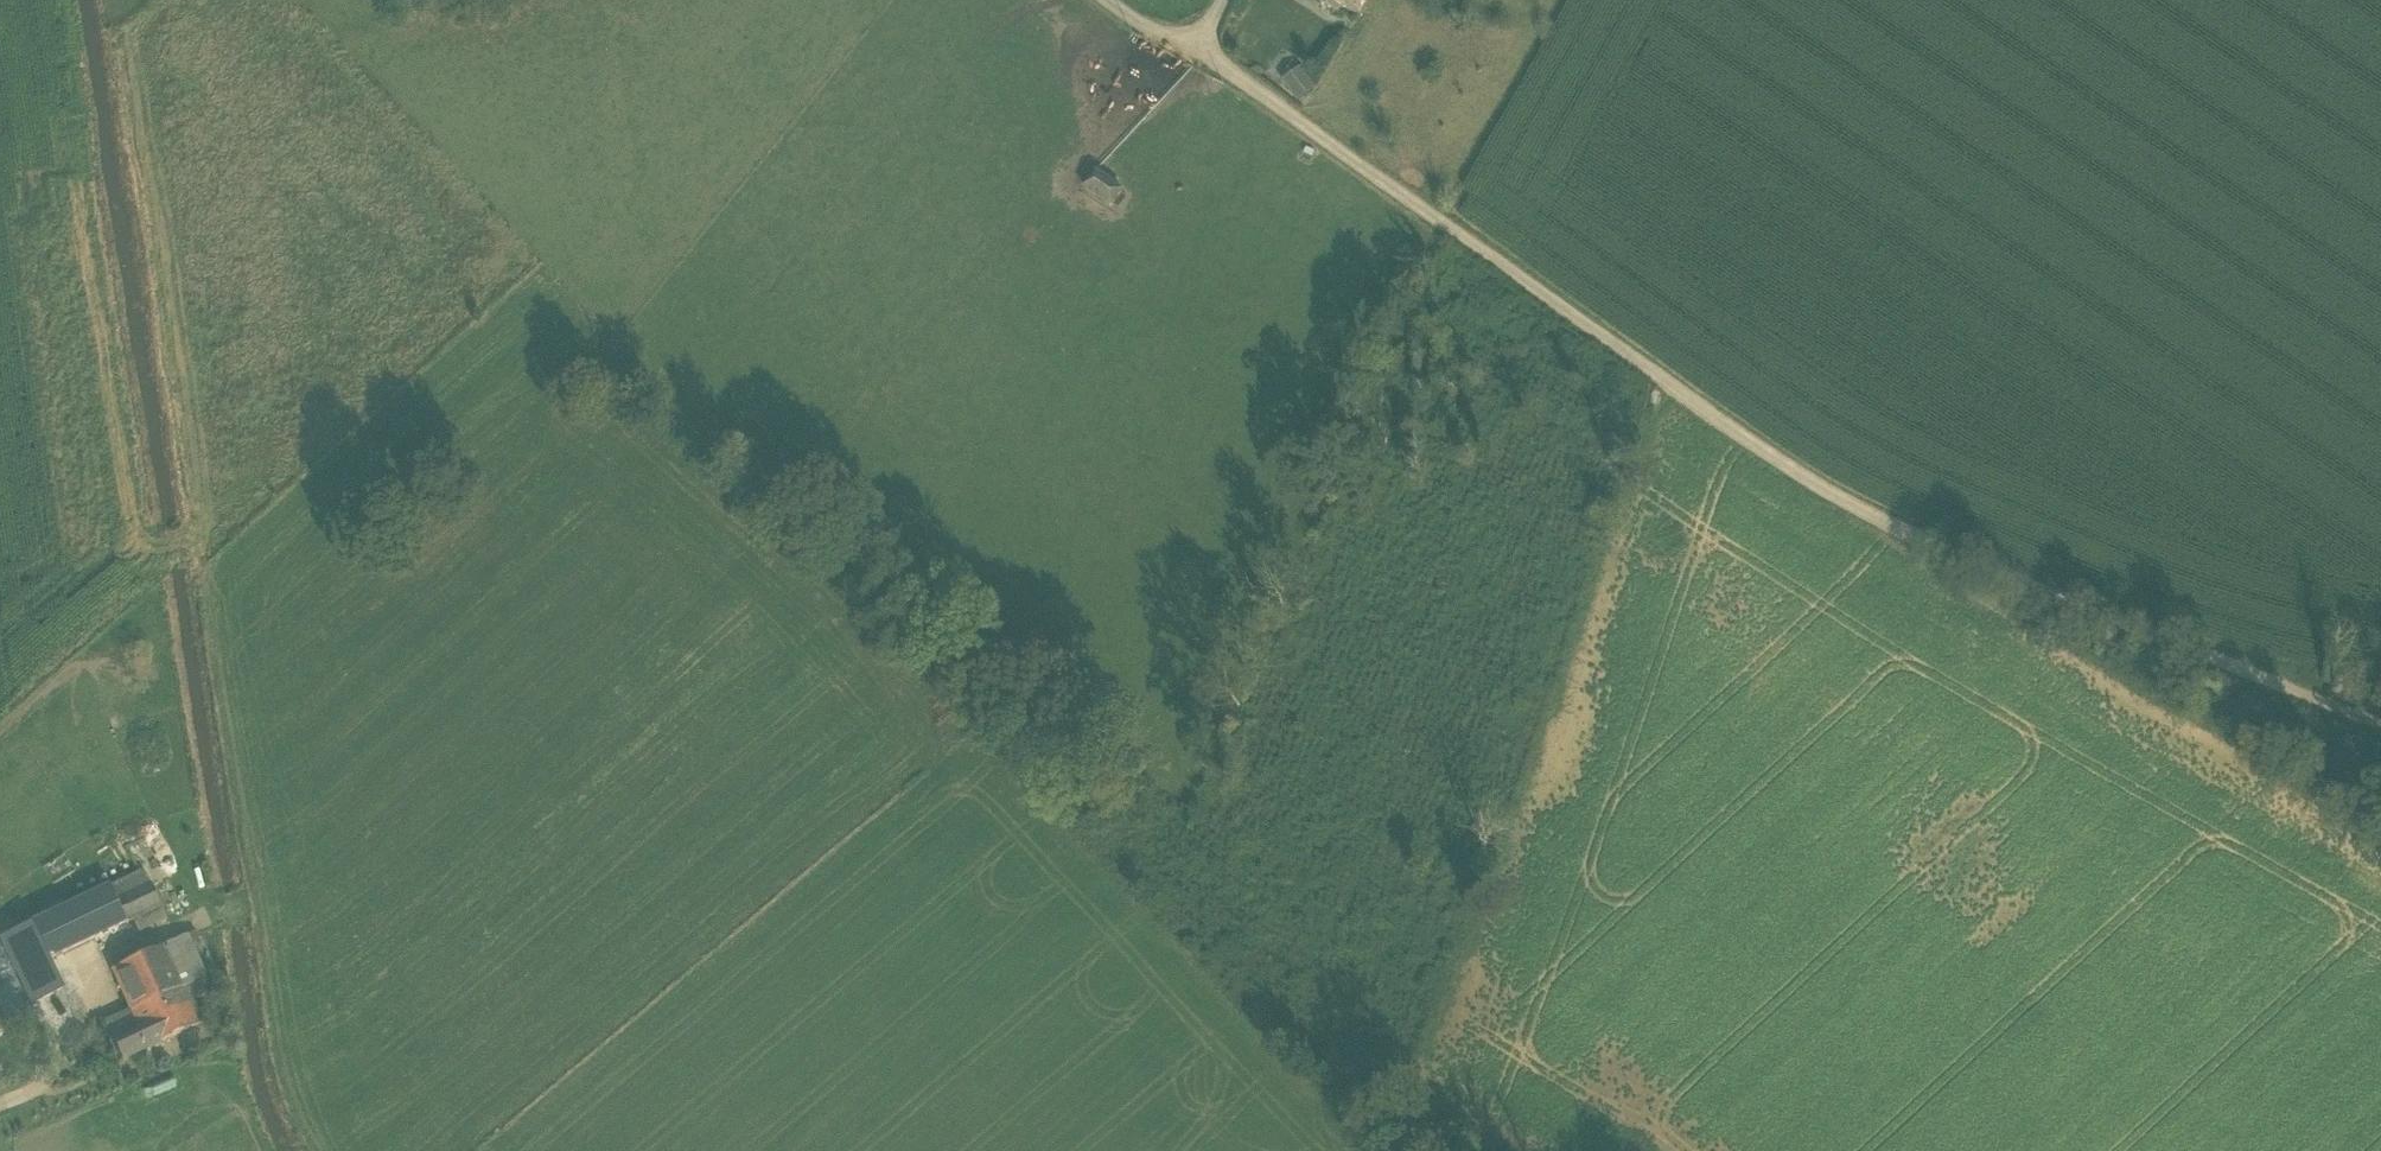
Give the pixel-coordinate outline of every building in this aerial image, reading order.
[(1377,35),(1398,0),(1316,0),(1377,35)] [(1295,99),(1314,87),(1301,65),(1281,76),(1295,99)] [(24,939),(49,996),(95,976),(83,947),(135,925),(179,905),(161,863),(63,906),(68,920),(24,939)] [(174,948),(131,968),(147,1002),(117,1017),(135,1054),(207,1020),(174,948)]
